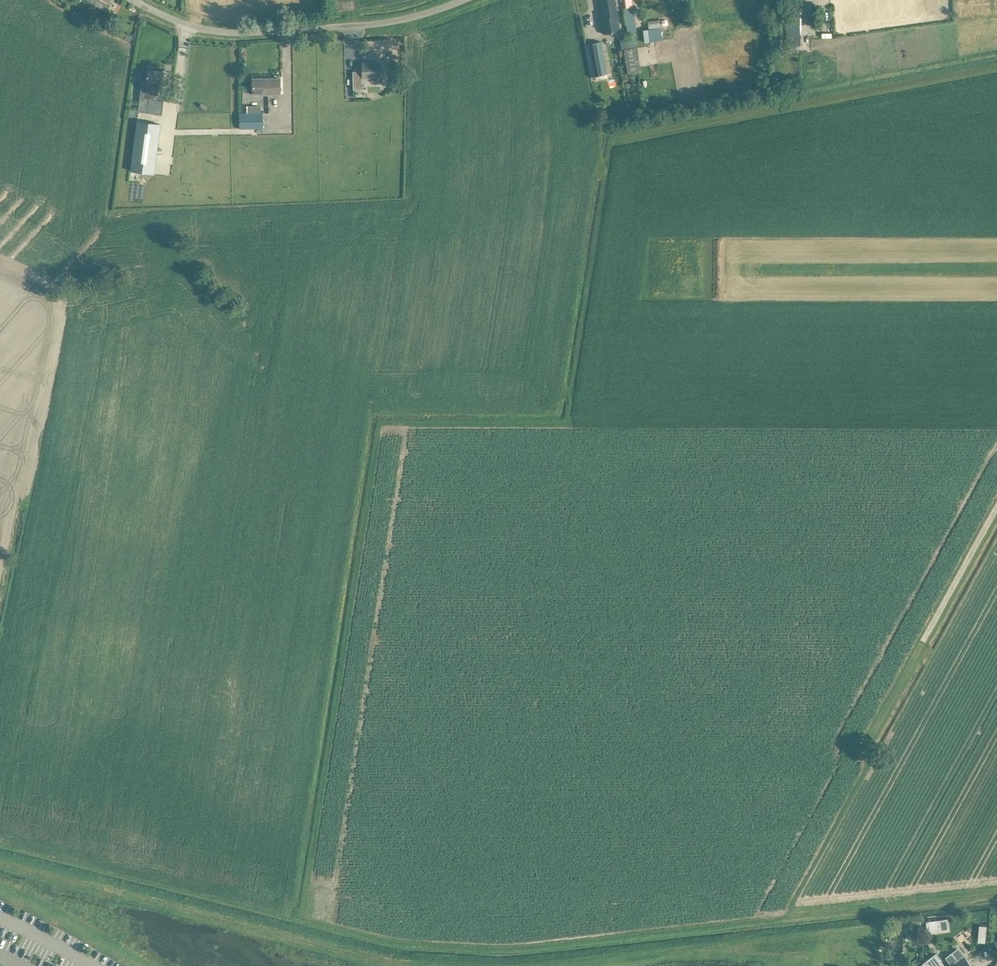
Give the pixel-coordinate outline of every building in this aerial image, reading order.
[(107,11),(114,0),(88,0),(107,11)] [(603,17),(601,18),(604,34),(620,32),(615,0),(600,0),(603,17)] [(626,19),(625,19),(630,49),(625,50),(628,73),(640,72),(637,48),(636,48),(633,31),(636,31),(632,0),(623,0),(626,19)] [(800,34),(801,3),(791,3),(790,34),(800,34)] [(656,21),(658,32),(668,31),(666,20),(656,21)] [(380,81),(380,73),(380,63),(363,63),(363,78),(373,77),(373,81),(380,81)] [(605,63),(589,66),(591,77),(607,74),(605,63)] [(142,81),(139,111),(162,114),(164,101),(157,100),(159,83),(162,84),(164,72),(148,70),(147,80),(147,81),(142,81)] [(353,90),(362,90),(361,72),(353,72),(353,90)] [(280,95),(280,88),(280,78),(253,79),(253,95),(280,95)] [(263,128),(262,112),(239,113),(240,129),(263,128)] [(129,120),(122,182),(124,182),(135,184),(151,186),(160,124),(129,120)] [(194,121),(194,132),(202,131),(202,120),(194,121)] [(926,920),(926,934),(940,931),(939,919),(926,920)] [(919,965),(945,965),(935,954),(919,965)] [(968,962),(963,957),(951,965),(971,965),(968,962)]
